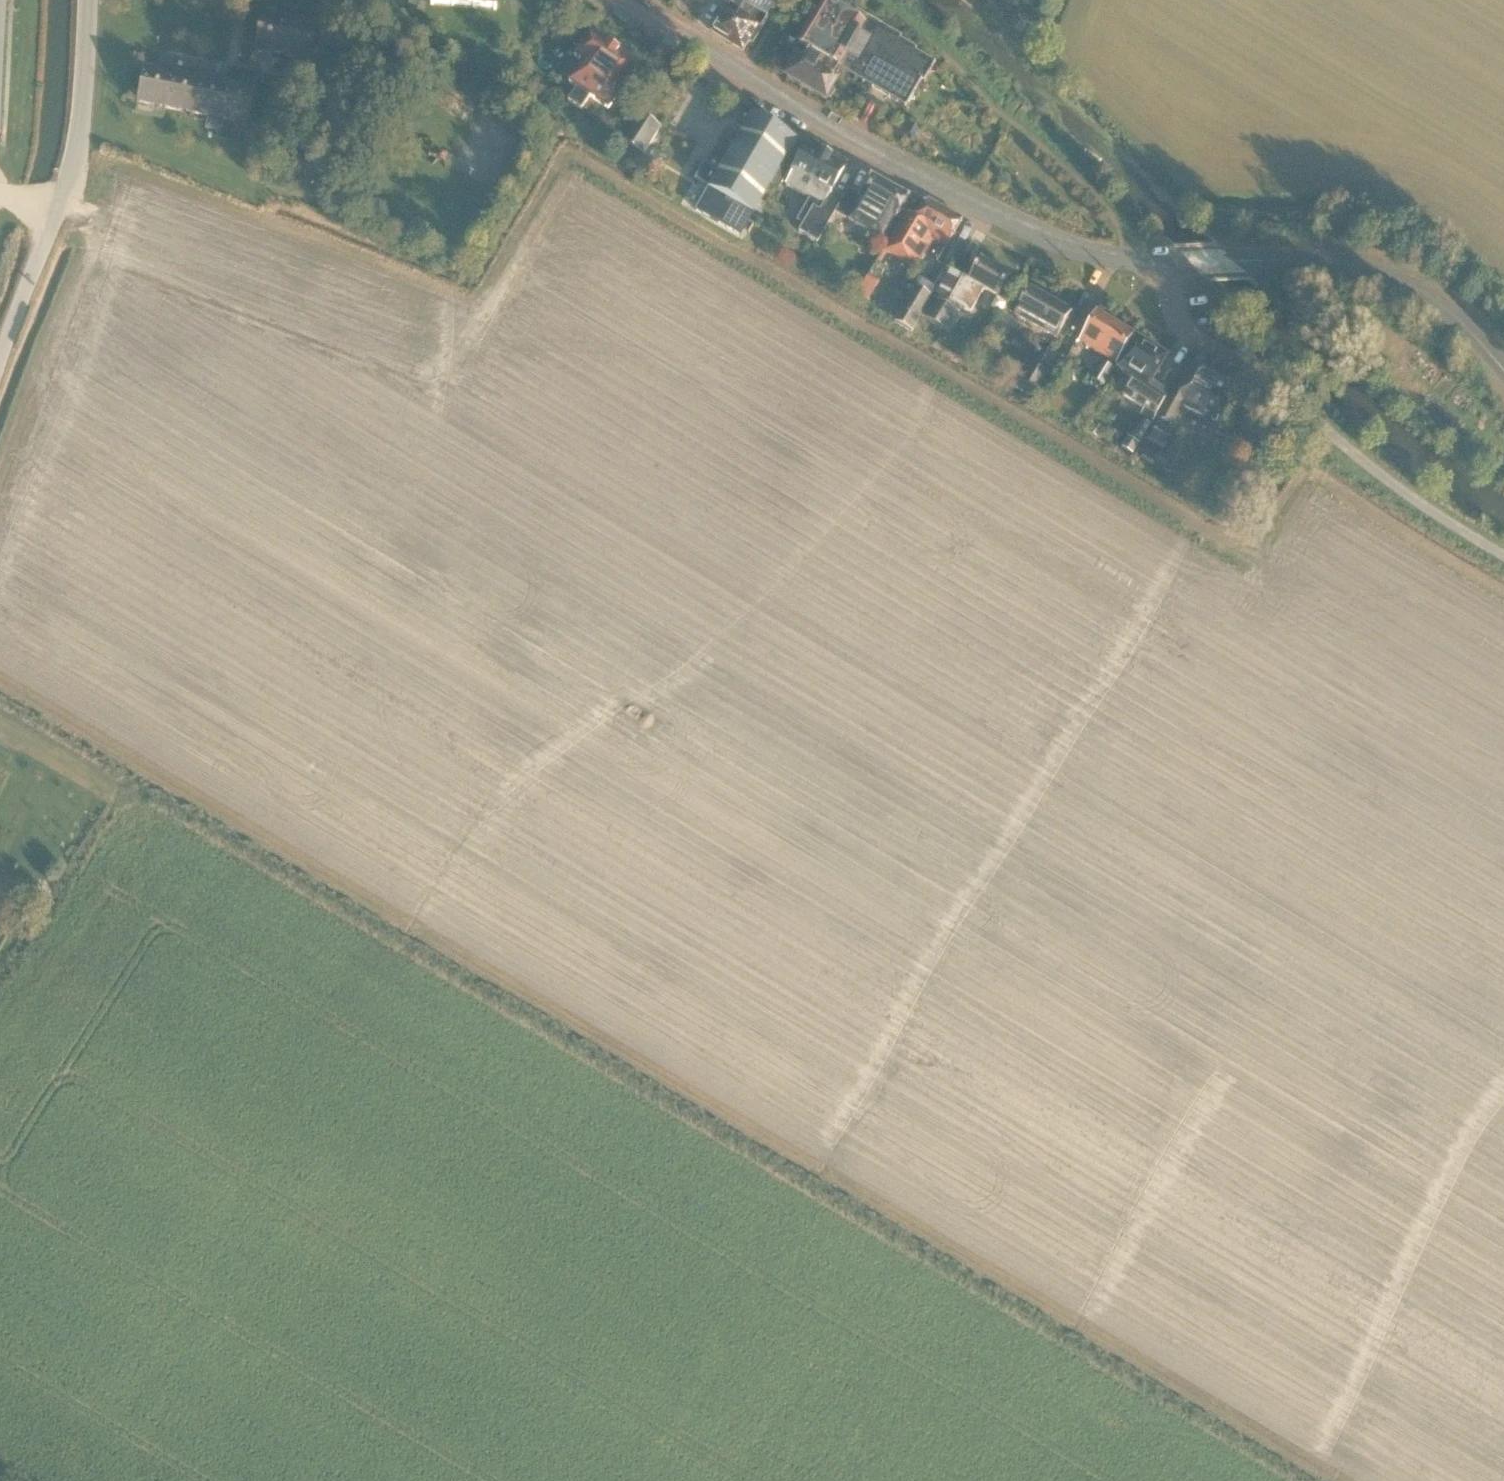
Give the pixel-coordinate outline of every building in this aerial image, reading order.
[(498,0),(432,0),(432,6),(497,12),(498,0)] [(768,19),(746,6),(750,0),(721,0),(730,5),(713,32),(743,51),(749,41),(753,43),(768,19)] [(826,101),(830,100),(835,92),(833,89),(836,83),(832,80),(839,69),(905,108),(921,81),(924,83),(935,64),(915,53),(916,50),(899,40),(901,38),(850,8),(854,1),(852,0),(825,0),(826,1),(800,44),(811,51),(804,64),(799,61),(789,79),(826,101)] [(269,52),(283,54),(290,18),(262,12),(254,52),(269,55),(269,52)] [(298,57),(311,60),(318,23),(290,18),(283,54),(283,57),(297,60),(298,57)] [(624,87),(638,66),(590,34),(576,56),(585,62),(571,83),(578,88),(569,102),(582,111),(591,97),(609,109),(624,87)] [(165,108),(172,71),(173,69),(159,66),(159,69),(144,66),(137,103),(165,108)] [(187,74),(172,71),(165,108),(193,114),(200,77),(201,74),(187,72),(187,74)] [(221,119),(228,82),(229,80),(215,77),(215,79),(200,77),(193,114),(221,119)] [(405,89),(403,80),(396,81),(398,90),(405,89)] [(242,84),(228,82),(221,119),(249,124),(256,85),(242,82),(242,84)] [(983,126),(992,119),(983,109),(975,115),(983,126)] [(644,156),(660,128),(638,115),(622,143),(644,156)] [(767,192),(771,186),(789,153),(795,141),(751,116),(722,166),(767,192)] [(787,185),(810,199),(797,222),(803,226),(799,233),(820,244),(843,200),(832,193),(845,170),(829,161),(830,160),(823,156),(823,157),(807,148),(794,172),(787,185)] [(798,158),(789,153),(771,186),(779,191),(798,158)] [(741,237),(767,192),(722,166),(718,172),(705,164),(696,181),(709,188),(697,211),(741,237)] [(897,220),(909,197),(871,176),(859,198),(850,194),(840,213),(875,233),(878,227),(886,231),(893,218),(897,220)] [(947,248),(963,221),(928,201),(918,218),(907,211),(884,251),(917,269),(934,240),(947,248)] [(959,314),(961,311),(968,314),(973,304),(981,290),(989,294),(997,298),(1008,278),(1006,276),(979,261),(971,276),(968,281),(964,279),(948,308),(959,314)] [(868,303),(876,289),(880,282),(870,275),(866,283),(858,297),(868,303)] [(932,299),(913,289),(893,323),(912,334),(932,299)] [(1057,339),(1070,315),(1030,290),(1016,316),(1057,339)] [(959,314),(948,308),(934,300),(923,319),(947,333),(959,314)] [(1116,364),(1134,335),(1097,312),(1080,341),(1116,364)] [(1167,391),(1152,381),(1167,356),(1138,338),(1118,369),(1135,380),(1124,399),(1143,411),(1140,417),(1152,424),(1167,399),(1164,397),(1167,391)] [(1157,418),(1167,423),(1173,426),(1184,405),(1217,423),(1240,380),(1204,361),(1201,368),(1187,360),(1168,396),(1169,397),(1157,418)] [(1114,369),(1101,362),(1092,378),(1105,385),(1114,369)] [(1151,426),(1143,421),(1132,437),(1140,442),(1151,426)] [(1139,444),(1128,437),(1121,449),(1132,455),(1139,444)] [(1154,464),(1160,454),(1146,446),(1140,455),(1154,464)]
